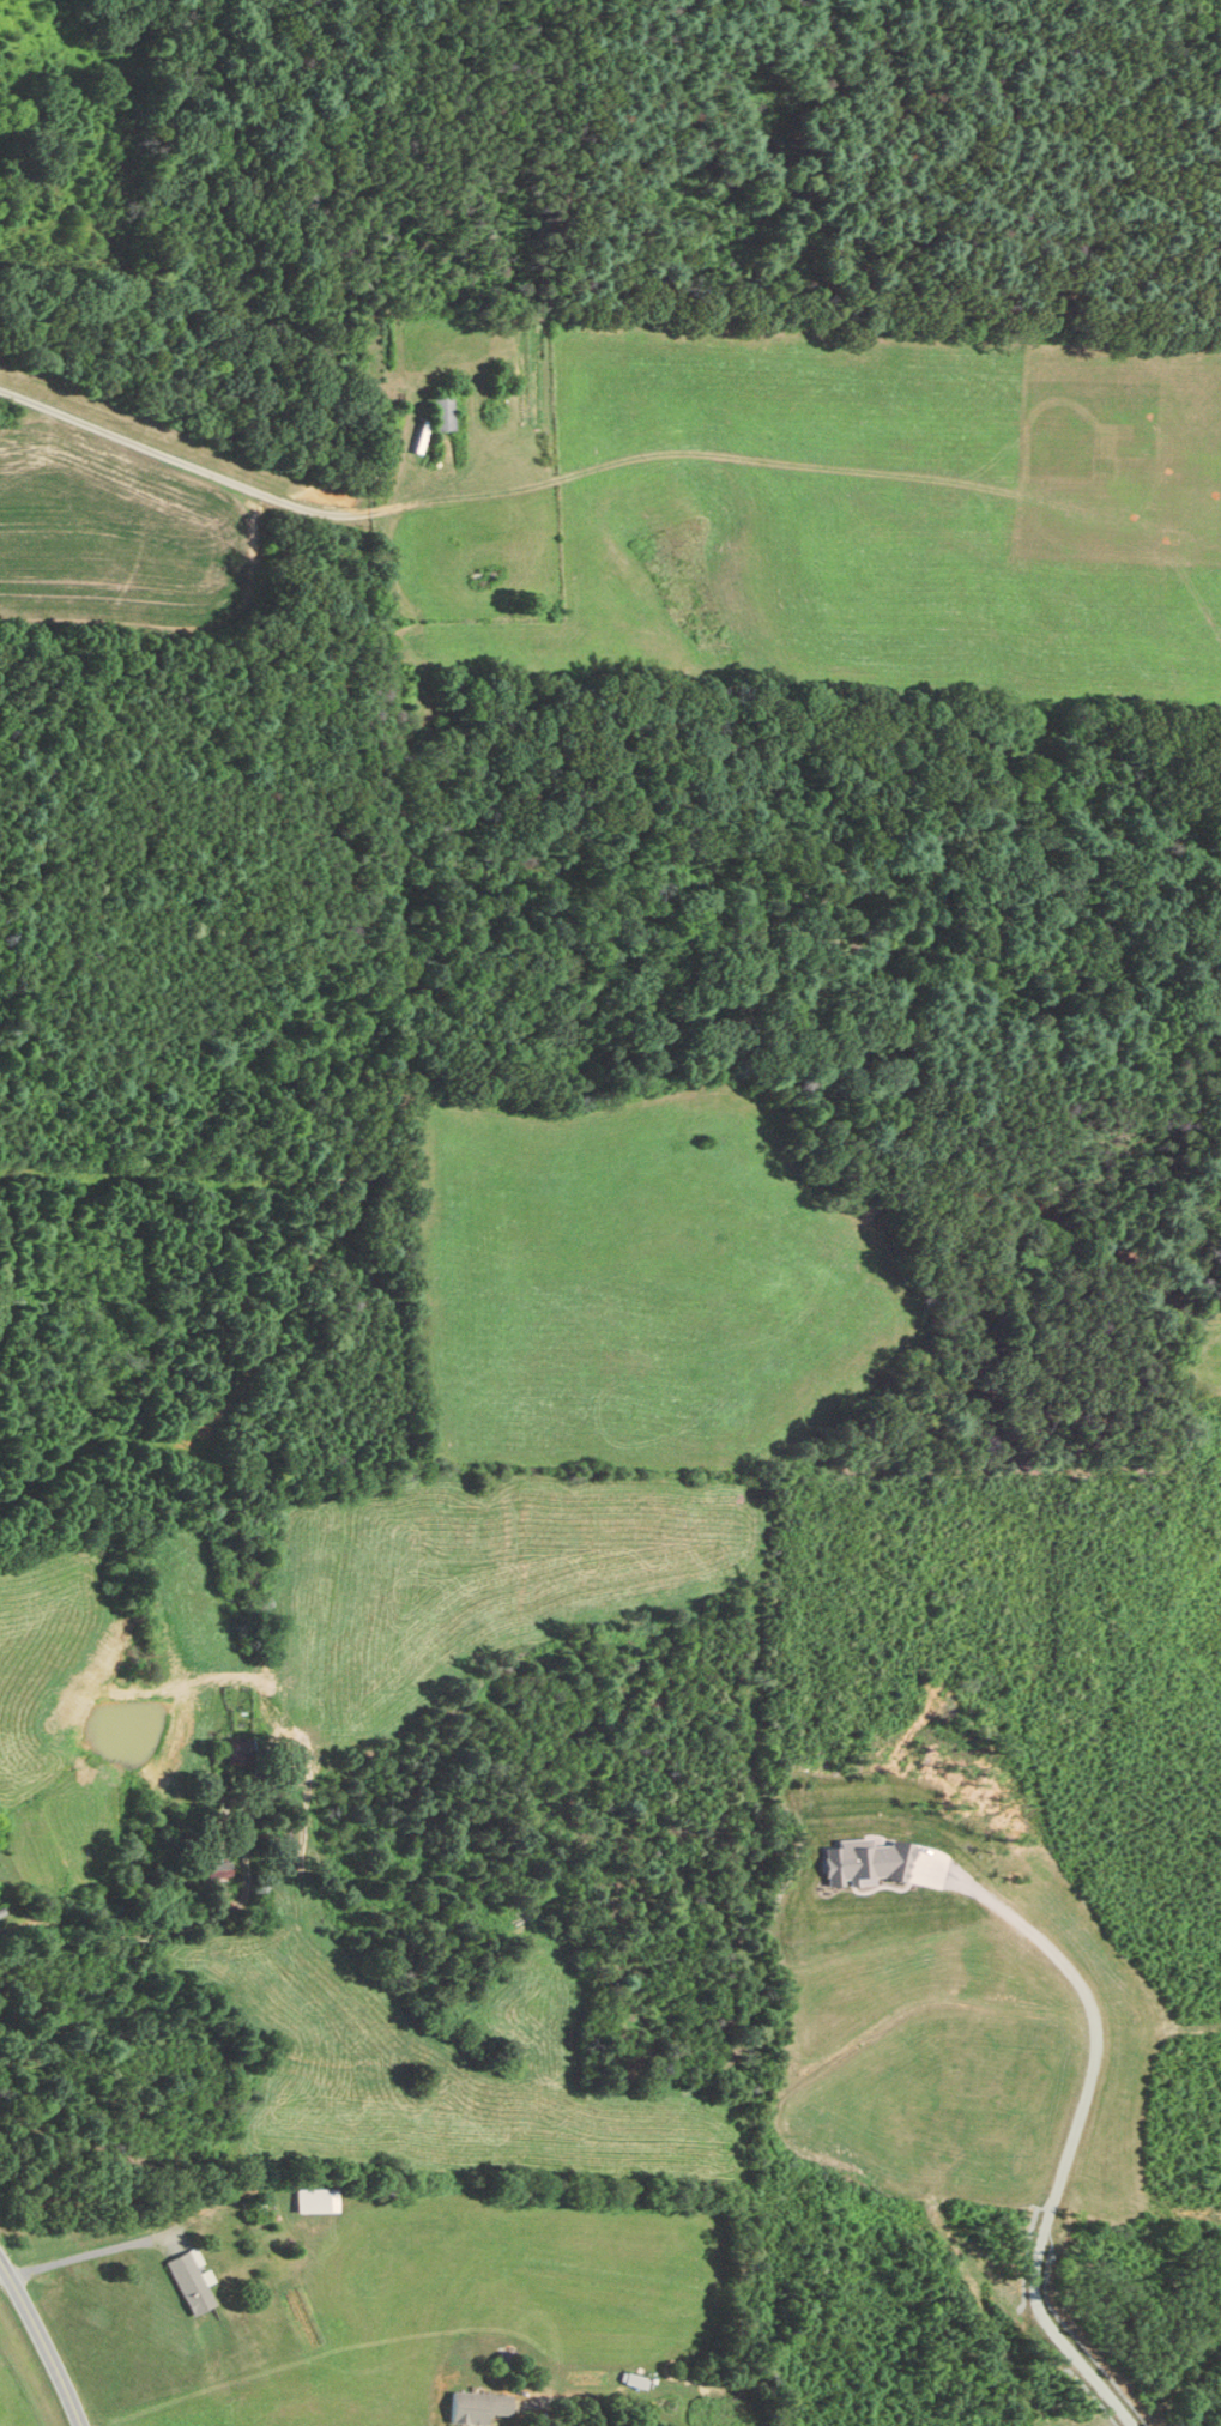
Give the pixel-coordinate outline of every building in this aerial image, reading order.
[(432,394),(432,430),(452,430),(452,394),(432,394)] [(229,1758),(249,1758),(249,1740),(229,1740),(229,1758)] [(214,2308),(190,2251),(165,2262),(190,2319),(214,2308)] [(644,2391),(647,2379),(622,2372),(619,2384),(644,2391)]
